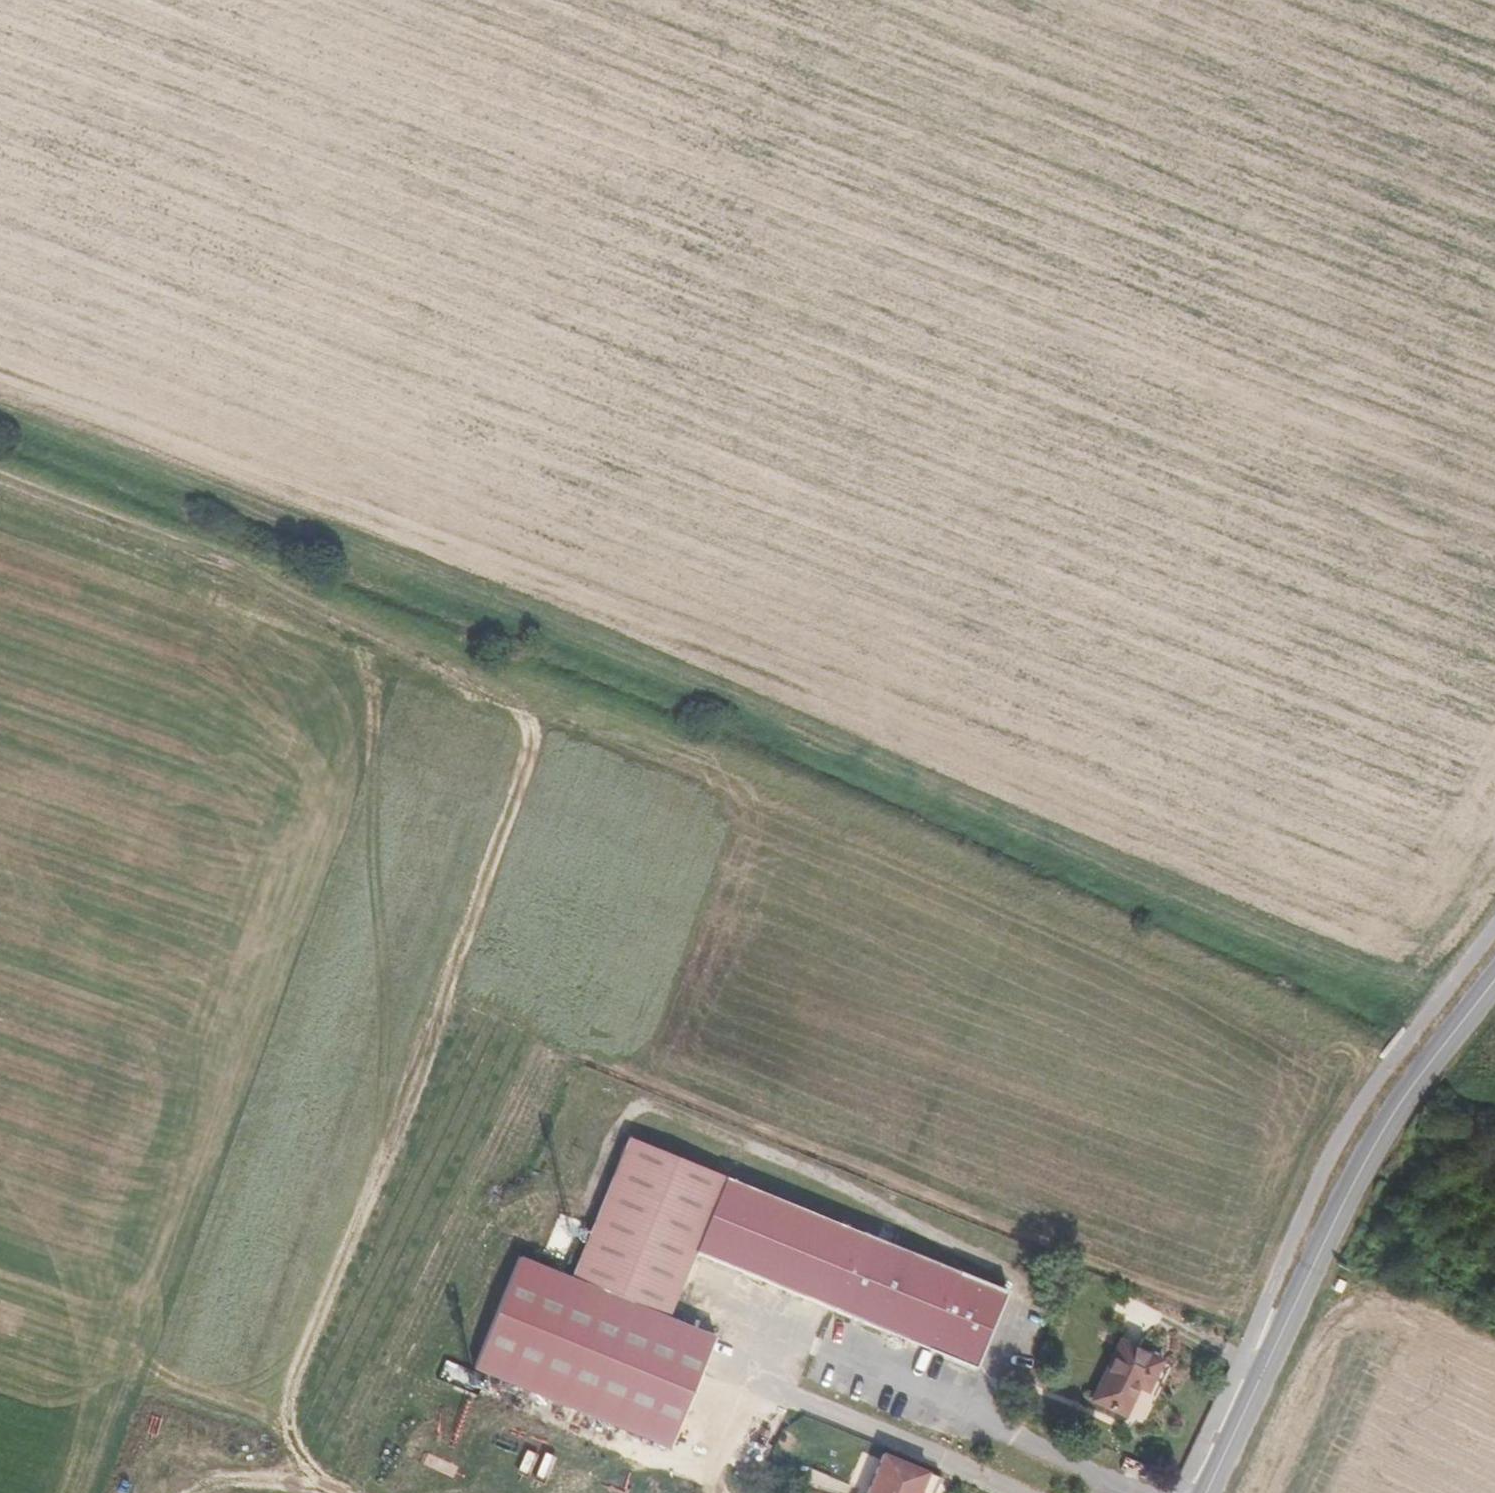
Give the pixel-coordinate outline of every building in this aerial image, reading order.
[(522,1257),(478,1366),(670,1447),(713,1337),(669,1320),(696,1256),(980,1376),(1012,1300),(635,1138),(645,1115),(599,1095),(539,1233),(585,1252),(573,1280),(522,1257)] [(1157,1400),(1170,1369),(1122,1348),(1096,1410),(1132,1425),(1144,1395),(1157,1400)] [(864,1446),(851,1483),(861,1486),(859,1492),(921,1492),(930,1469),(864,1446)]
